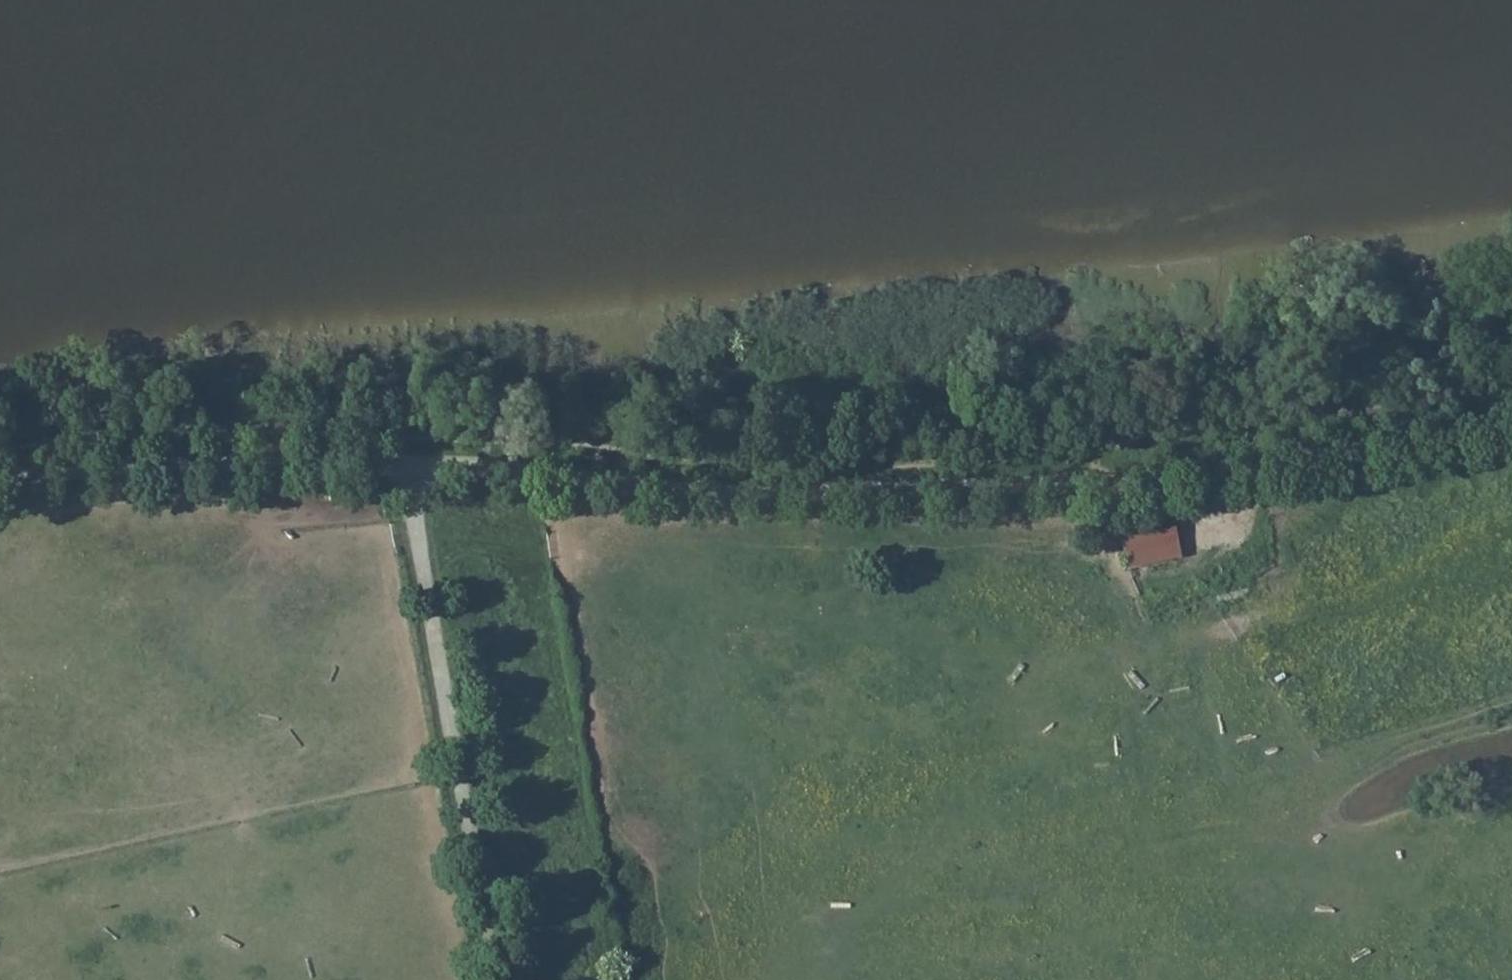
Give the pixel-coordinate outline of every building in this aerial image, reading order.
[(1179,527),(1123,534),(1128,566),(1183,558),(1179,527)]
